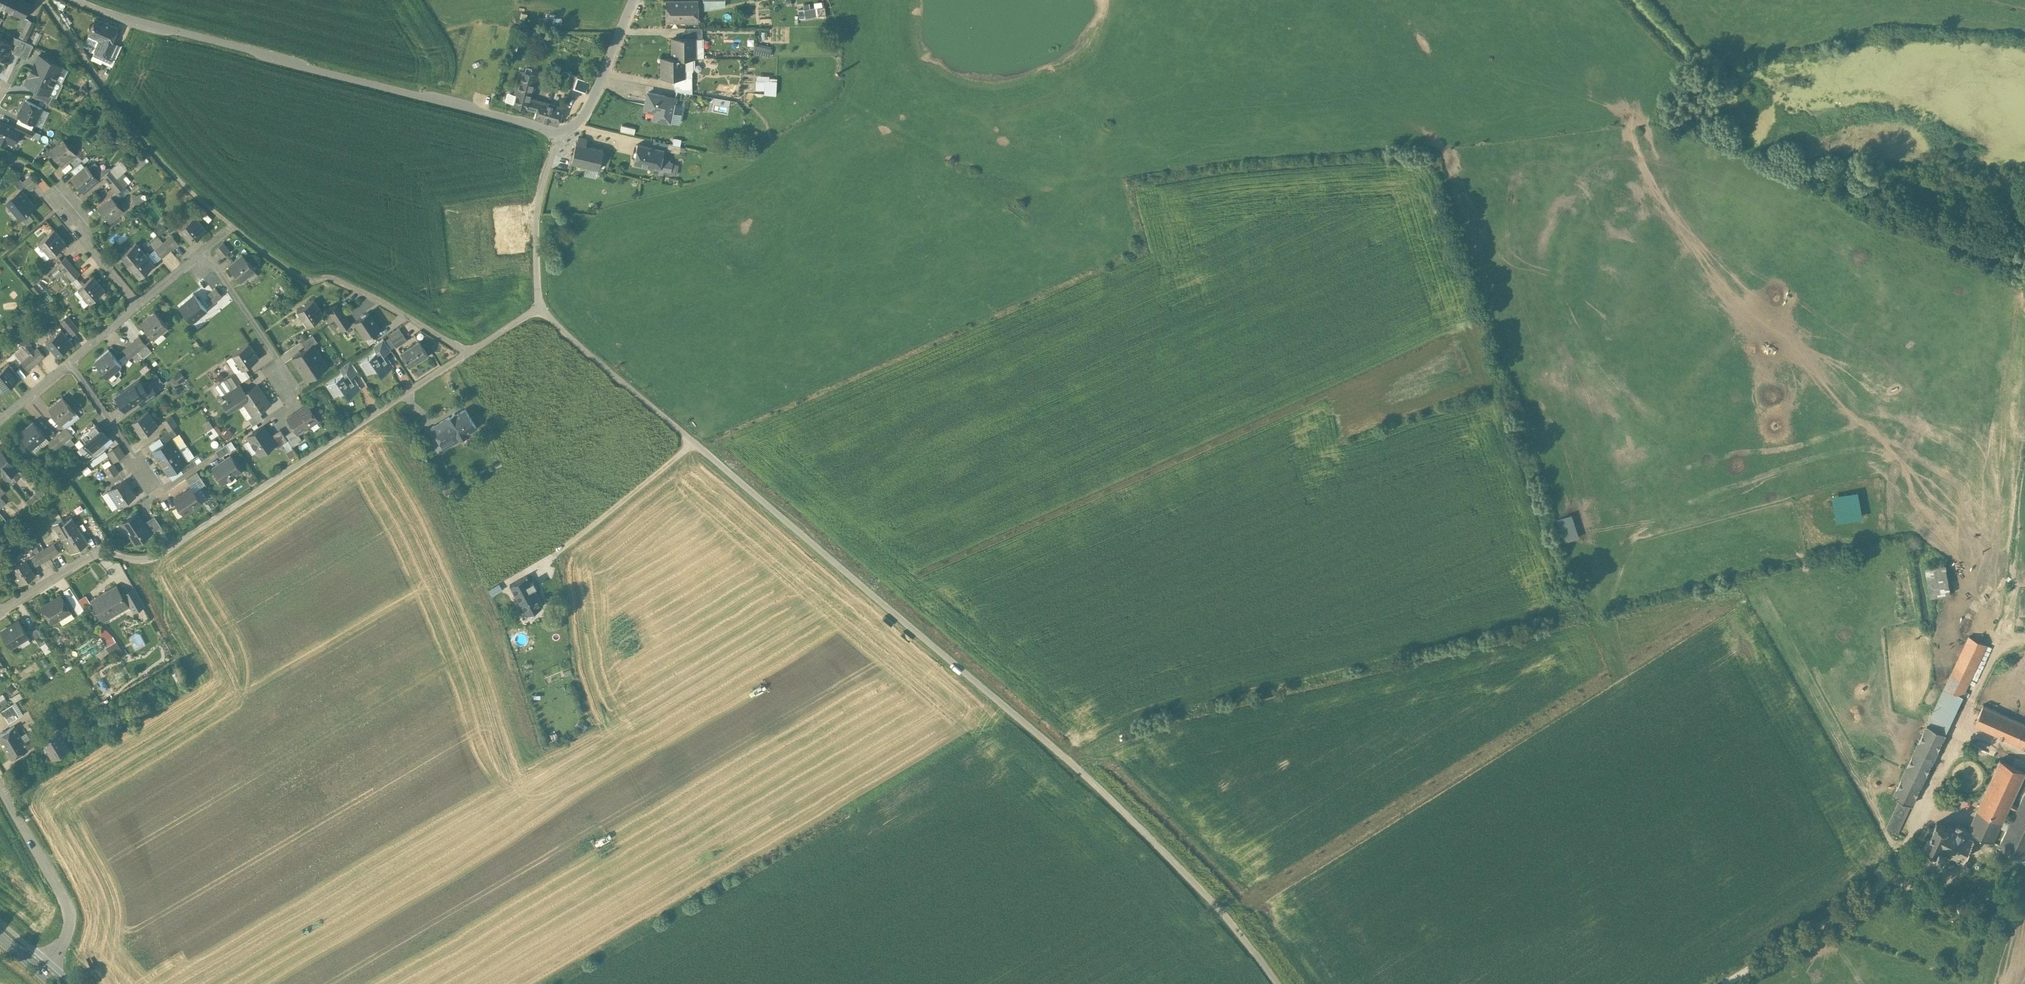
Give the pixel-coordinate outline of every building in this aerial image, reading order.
[(7,8),(11,0),(0,0),(0,5),(7,8)] [(26,0),(11,0),(7,8),(24,17),(31,2),(26,0)] [(665,21),(698,21),(698,0),(666,0),(665,21)] [(804,7),(804,15),(824,15),(823,0),(816,0),(814,0),(814,7),(804,7)] [(722,21),(732,20),(731,11),(721,11),(722,21)] [(28,19),(20,37),(27,40),(36,23),(28,19)] [(117,28),(96,19),(89,33),(101,38),(96,50),(108,55),(114,43),(111,42),(117,28)] [(702,27),(685,27),(685,37),(694,37),(694,38),(702,38),(702,27)] [(694,38),(694,37),(685,37),(672,37),(673,57),(684,57),(695,57),(694,38)] [(6,56),(12,44),(0,38),(0,53),(6,56)] [(26,41),(20,55),(27,59),(33,45),(26,41)] [(114,43),(108,55),(96,50),(93,55),(113,63),(121,46),(116,44),(114,43)] [(755,43),(753,51),(770,55),(772,46),(755,43)] [(62,65),(39,54),(32,68),(55,79),(62,65)] [(684,76),(684,57),(673,57),(662,57),(662,77),(675,76),(684,76)] [(55,79),(32,68),(25,82),(37,87),(49,93),(55,79)] [(536,74),(522,71),(514,104),(536,110),(539,100),(530,98),(536,74)] [(573,74),(565,71),(560,83),(569,87),(573,74)] [(684,76),(675,76),(675,90),(692,92),(692,76),(684,76)] [(777,82),(756,81),(756,88),(777,89),(777,82)] [(49,93),(37,87),(33,95),(49,103),(53,95),(49,93)] [(676,97),(648,92),(645,107),(655,109),(653,118),(671,121),(676,97)] [(42,108),(26,99),(18,114),(34,123),(42,108)] [(563,107),(539,100),(536,110),(534,117),(558,124),(563,107)] [(0,120),(0,140),(5,143),(7,139),(13,143),(20,130),(15,127),(0,120)] [(33,129),(18,122),(15,127),(20,130),(30,135),(33,129)] [(39,141),(48,144),(51,136),(43,132),(39,141)] [(587,138),(578,136),(577,143),(585,145),(587,138)] [(63,139),(49,151),(62,165),(76,153),(63,139)] [(577,143),(576,142),(571,162),(598,168),(603,149),(585,145),(577,143)] [(664,148),(637,143),(634,162),(670,170),(671,170),(672,163),(672,162),(669,162),(670,159),(665,158),(665,159),(662,158),(664,148)] [(680,145),(668,143),(667,150),(679,152),(680,145)] [(49,159),(41,166),(48,174),(56,167),(49,159)] [(103,170),(100,168),(96,163),(89,169),(98,180),(102,176),(111,169),(112,168),(108,168),(103,170)] [(112,168),(111,169),(118,177),(125,171),(118,163),(112,168)] [(86,166),(72,178),(85,192),(98,180),(89,169),(86,166)] [(111,169),(102,176),(110,184),(118,177),(111,169)] [(110,184),(122,198),(137,186),(125,171),(118,177),(110,184)] [(31,174),(23,181),(30,189),(38,182),(31,174)] [(21,189),(7,201),(21,218),(22,217),(21,215),(26,211),(27,212),(28,212),(35,206),(21,189)] [(112,196),(98,208),(110,222),(124,211),(112,196)] [(22,217),(21,218),(27,225),(34,219),(28,212),(22,217)] [(195,215),(180,228),(191,242),(207,229),(195,215)] [(162,222),(155,229),(160,234),(167,227),(162,222)] [(483,227),(485,233),(492,231),(490,224),(483,227)] [(55,229),(39,242),(51,256),(66,243),(55,229)] [(179,243),(172,234),(163,242),(170,250),(179,243)] [(136,242),(121,255),(122,255),(128,262),(127,263),(139,277),(154,264),(136,242)] [(163,242),(155,249),(162,257),(170,250),(163,242)] [(223,242),(215,249),(222,257),(230,250),(223,242)] [(242,253),(228,265),(241,280),(255,268),(242,253)] [(73,265),(66,256),(58,263),(65,272),(73,265)] [(58,263),(47,272),(54,280),(65,272),(58,263)] [(73,265),(65,272),(72,280),(80,273),(73,265)] [(94,275),(78,288),(90,302),(105,289),(94,275)] [(222,295),(215,287),(207,294),(214,302),(222,295)] [(193,294),(179,305),(192,320),(206,309),(193,294)] [(314,299),(297,310),(307,325),(324,314),(314,299)] [(337,303),(328,310),(335,319),(344,313),(337,303)] [(155,310),(141,322),(154,337),(168,326),(155,310)] [(344,313),(335,319),(342,330),(351,324),(344,313)] [(370,313),(355,323),(366,339),(381,330),(370,313)] [(68,315),(61,321),(73,334),(79,328),(68,315)] [(399,327),(388,334),(396,346),(407,339),(399,327)] [(61,328),(46,341),(58,355),(73,342),(61,328)] [(313,334),(302,341),(306,348),(312,344),(317,341),(313,334)] [(139,335),(130,343),(138,351),(146,344),(139,335)] [(383,338),(372,345),(373,345),(376,350),(380,356),(385,353),(390,349),(390,350),(391,350),(383,338)] [(35,350),(26,339),(21,343),(24,347),(30,354),(35,350)] [(419,340),(401,352),(410,366),(428,354),(419,340)] [(249,342),(232,353),(233,355),(227,359),(236,372),(244,367),(259,357),(249,342)] [(138,351),(130,343),(122,350),(129,358),(138,351)] [(306,348),(292,358),(307,380),(327,367),(312,344),(306,348)] [(30,354),(24,347),(15,354),(21,362),(30,354)] [(35,350),(30,354),(37,363),(45,356),(38,347),(35,350)] [(121,364),(109,349),(95,361),(107,376),(113,384),(121,377),(119,375),(121,373),(121,370),(118,367),(121,364)] [(376,350),(359,361),(367,373),(368,373),(366,371),(375,365),(381,373),(394,365),(393,364),(393,365),(385,353),(380,356),(376,350)] [(30,354),(21,362),(28,370),(37,363),(30,354)] [(350,360),(339,367),(340,368),(340,367),(343,372),(347,378),(352,375),(357,372),(358,372),(350,360)] [(0,370),(0,383),(5,389),(21,376),(9,363),(0,370)] [(244,367),(236,372),(242,381),(250,376),(244,367)] [(181,370),(173,374),(177,383),(185,379),(181,370)] [(236,372),(227,378),(233,387),(239,383),(242,381),(236,372)] [(343,372),(326,383),(334,395),(335,395),(333,393),(342,387),(348,395),(361,387),(360,387),(352,375),(347,378),(343,372)] [(227,378),(216,385),(220,392),(222,395),(224,393),(233,387),(227,378)] [(139,380),(116,397),(125,410),(139,400),(149,393),(146,390),(139,380)] [(233,387),(224,393),(228,398),(223,401),(229,410),(243,400),(240,395),(245,392),(239,383),(233,387)] [(245,392),(240,395),(243,400),(253,415),(258,411),(270,403),(258,384),(245,392)] [(149,393),(139,400),(143,405),(158,394),(152,386),(146,390),(149,393)] [(79,416),(62,395),(49,407),(65,427),(79,416)] [(308,404),(287,418),(295,429),(298,433),(318,420),(308,404)] [(148,410),(132,421),(142,436),(158,425),(148,410)] [(253,415),(248,418),(253,425),(263,418),(258,411),(253,415)] [(465,413),(457,418),(454,413),(451,415),(464,436),(475,429),(465,413)] [(172,415),(162,422),(168,431),(173,428),(178,424),(172,415)] [(451,415),(429,429),(441,450),(464,436),(451,415)] [(33,420),(19,432),(32,447),(46,436),(33,420)] [(100,429),(96,424),(91,428),(95,433),(100,429)] [(214,425),(207,428),(211,437),(218,434),(214,425)] [(264,425),(248,436),(259,453),(275,443),(270,435),(264,425)] [(49,441),(56,449),(73,435),(66,426),(49,441)] [(227,427),(222,434),(228,438),(233,431),(227,427)] [(91,428),(82,436),(85,441),(95,433),(91,428)] [(168,431),(160,437),(164,443),(171,438),(177,434),(173,428),(168,431)] [(103,432),(100,429),(95,433),(85,441),(84,442),(91,451),(102,442),(109,437),(104,431),(103,432)] [(280,429),(270,435),(275,443),(278,446),(288,439),(285,435),(280,429)] [(295,429),(285,435),(288,439),(291,445),(301,438),(298,433),(295,429)] [(164,443),(153,450),(161,462),(179,449),(176,444),(176,445),(171,438),(164,443)] [(102,442),(91,451),(89,452),(93,457),(106,446),(102,442)] [(227,444),(216,451),(220,458),(231,451),(227,444)] [(119,445),(108,452),(114,462),(126,455),(119,445)] [(0,448),(0,468),(3,472),(2,472),(6,476),(16,468),(9,459),(0,448)] [(179,449),(161,462),(168,473),(179,466),(186,461),(181,454),(182,453),(179,449)] [(230,455),(213,467),(224,482),(241,471),(230,455)] [(192,457),(186,461),(179,466),(183,472),(197,463),(192,457)] [(113,462),(104,468),(110,477),(119,471),(113,462)] [(89,463),(80,470),(84,475),(92,467),(89,463)] [(23,466),(17,471),(24,478),(29,474),(23,466)] [(197,471),(186,478),(190,485),(201,477),(197,471)] [(125,480),(109,490),(119,506),(135,495),(125,480)] [(192,487),(174,499),(183,514),(202,502),(192,487)] [(27,499),(30,503),(41,494),(38,490),(27,499)] [(144,522),(137,513),(122,523),(136,542),(150,533),(151,532),(144,522)] [(154,515),(144,522),(151,532),(150,533),(151,534),(162,526),(154,515)] [(62,537),(78,527),(72,517),(66,520),(63,517),(53,523),(62,537)] [(78,527),(62,537),(71,552),(88,542),(78,527)] [(1935,530),(1918,532),(1926,580),(1943,577),(1935,530)] [(53,542),(44,548),(50,557),(59,551),(53,542)] [(44,548),(34,554),(40,563),(50,557),(44,548)] [(26,559),(10,569),(19,585),(36,574),(26,559)] [(527,575),(510,584),(526,613),(542,604),(533,587),(535,585),(533,580),(530,582),(527,575)] [(73,604),(79,601),(70,587),(70,586),(64,590),(65,592),(73,604)] [(117,586),(92,600),(103,619),(128,605),(128,604),(122,594),(117,586)] [(134,587),(122,594),(128,604),(140,597),(134,587)] [(84,605),(90,600),(85,593),(78,599),(84,605)] [(61,594),(43,605),(53,622),(71,611),(61,594)] [(521,617),(512,622),(514,627),(523,622),(521,617)] [(20,622),(14,625),(13,624),(2,631),(11,646),(28,635),(20,622)] [(117,659),(126,652),(106,625),(97,632),(117,659)] [(46,641),(37,627),(31,630),(40,645),(46,641)] [(130,635),(137,647),(145,643),(138,631),(130,635)] [(1969,635),(1943,686),(1963,696),(1988,644),(1969,635)] [(1963,696),(1943,686),(1925,723),(1945,732),(1963,696)] [(24,712),(28,709),(20,698),(17,701),(24,712)] [(13,703),(2,710),(9,722),(20,715),(13,703)] [(1986,705),(1977,724),(2024,746),(2024,723),(1986,705)] [(1925,723),(1890,793),(1910,803),(1945,732),(1925,723)] [(0,733),(0,738),(12,758),(29,748),(28,748),(36,743),(32,737),(24,741),(15,724),(0,733)] [(60,730),(43,739),(49,749),(48,749),(53,758),(70,747),(60,730)] [(70,747),(53,758),(57,764),(74,753),(70,747)] [(2023,771),(1997,758),(1963,827),(1990,840),(2023,771)] [(1996,844),(2022,857),(2024,851),(2024,783),(1996,844)] [(1948,828),(1941,824),(1939,829),(1927,824),(1924,830),(1914,825),(1910,833),(1920,838),(1915,848),(1939,860),(1941,854),(1957,861),(1970,835),(1961,831),(1963,827),(1951,822),(1948,828)]
